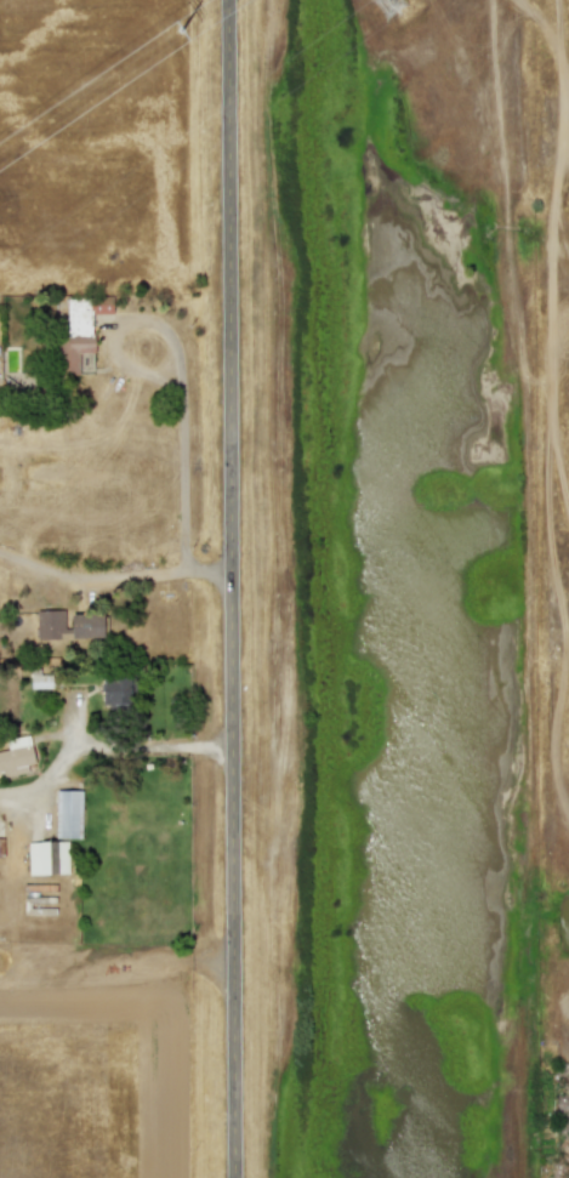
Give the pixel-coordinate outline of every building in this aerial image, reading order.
[(66,298),(66,336),(56,336),(57,374),(78,374),(78,353),(93,353),(93,342),(89,342),(89,313),(112,313),(112,297),(90,297),(90,298),(66,298)] [(62,610),(35,611),(35,639),(62,638),(62,610)] [(102,638),(102,614),(69,615),(70,638),(102,638)] [(30,689),(51,688),(50,672),(29,673),(30,689)] [(102,705),(129,704),(129,677),(102,678),(102,705)] [(34,768),(28,735),(5,740),(7,750),(0,751),(0,775),(34,768)] [(81,791),(55,790),(55,838),(80,838),(81,791)] [(27,842),(28,875),(68,873),(67,841),(27,842)]
